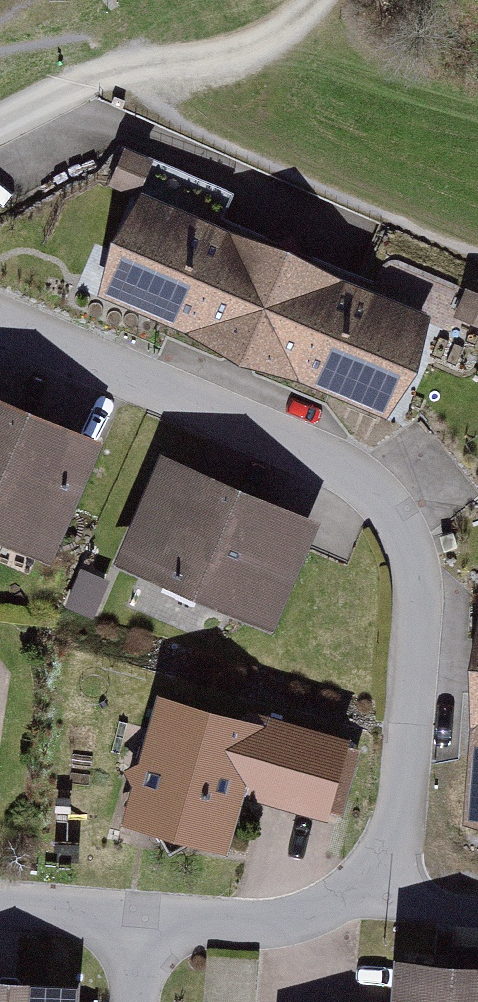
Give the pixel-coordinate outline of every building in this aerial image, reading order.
[(151,186),(162,151),(125,141),(115,176),(151,186)] [(158,196),(113,301),(407,426),(452,321),(158,196)] [(0,395),(0,532),(47,552),(97,436),(0,395)] [(323,521),(163,451),(117,556),(277,626),(323,521)] [(346,741),(158,686),(121,816),(227,847),(242,794),(323,818),(346,741)] [(425,950),(421,1001),(477,1001),(477,954),(425,950)] [(0,984),(0,1001),(89,1001),(90,989),(0,984)]
